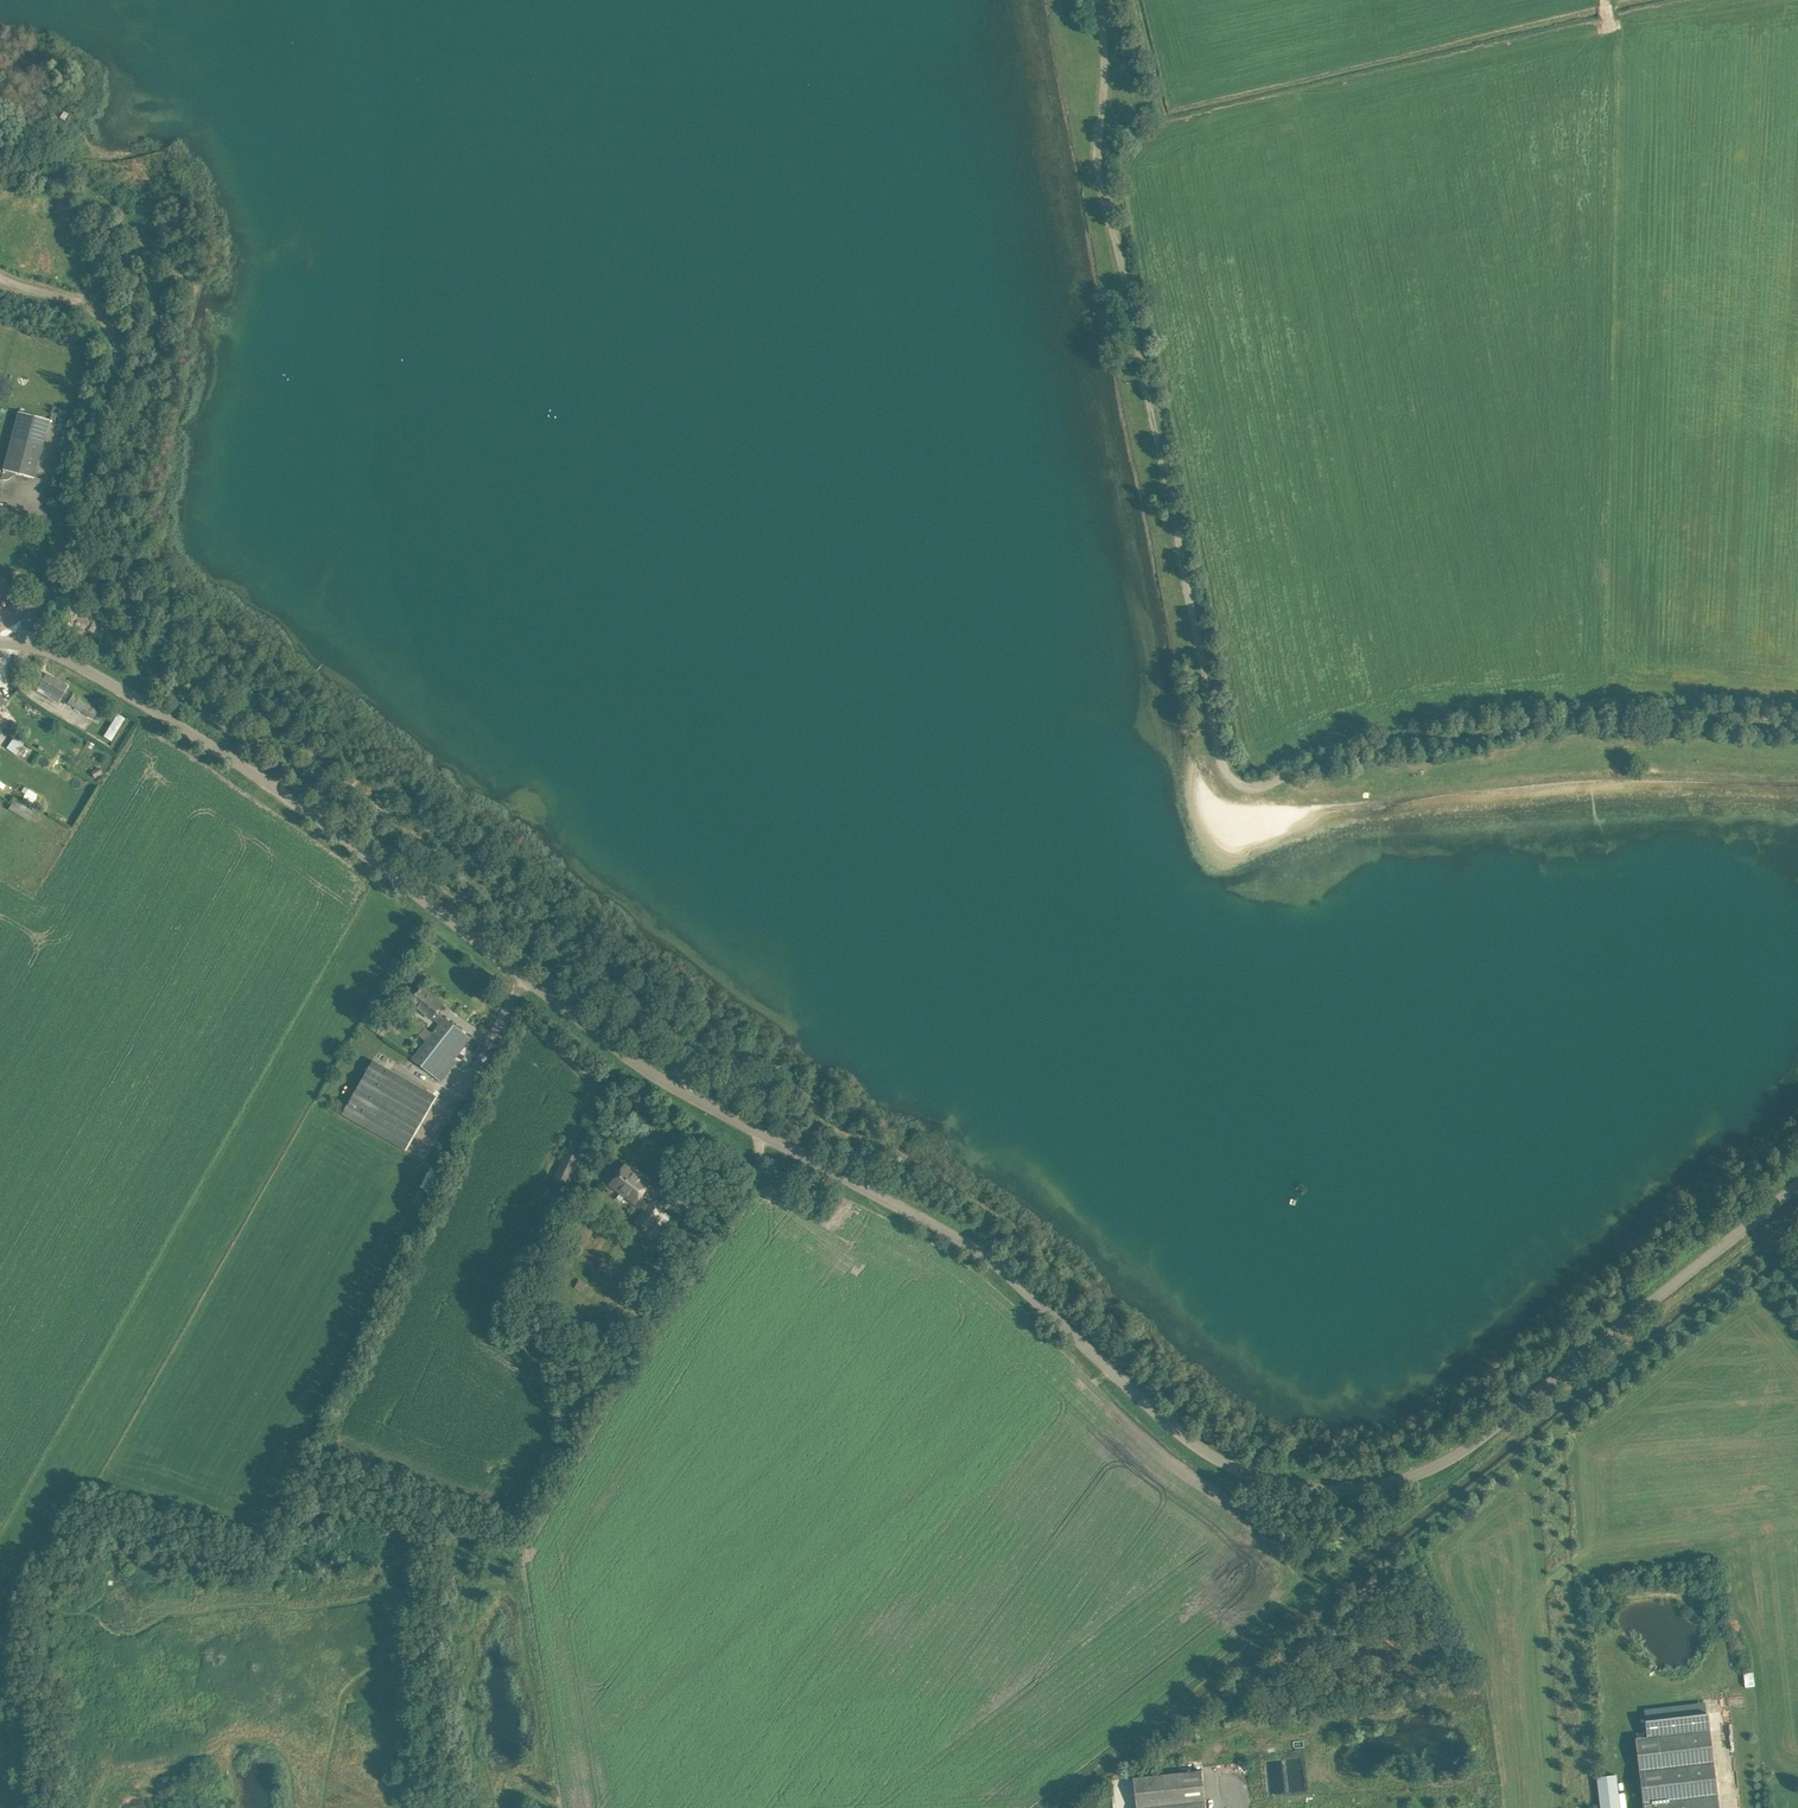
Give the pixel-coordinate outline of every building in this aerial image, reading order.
[(59,118),(64,121),(67,115),(62,112),(59,118)] [(8,479),(10,478),(12,477),(13,475),(13,473),(34,478),(49,420),(18,412),(0,479),(3,479),(6,480),(8,479)] [(12,574),(0,571),(0,592),(15,595),(18,583),(11,581),(12,574)] [(67,690),(68,688),(57,681),(47,698),(75,713),(83,699),(67,690)] [(103,735),(110,740),(124,718),(117,713),(103,735)] [(6,747),(15,754),(22,744),(13,737),(6,747)] [(34,809),(14,797),(8,809),(28,820),(34,809)] [(31,806),(34,802),(24,797),(22,801),(31,806)] [(433,1018),(439,1023),(441,1024),(427,1042),(413,1061),(438,1080),(471,1038),(445,1018),(443,1017),(437,1013),(443,1004),(422,988),(411,1002),(432,1019),(433,1018)] [(371,1028),(377,1032),(384,1023),(378,1018),(371,1028)] [(342,1114),(393,1143),(389,1149),(402,1156),(436,1096),(373,1060),(342,1114)] [(552,1179),(568,1186),(580,1158),(565,1151),(552,1179)] [(618,1175),(612,1183),(636,1202),(635,1204),(645,1212),(637,1223),(650,1233),(656,1238),(664,1228),(671,1218),(665,1213),(652,1203),(650,1205),(640,1197),(649,1185),(633,1173),(634,1172),(625,1166),(618,1175)] [(586,1225),(572,1217),(563,1231),(577,1240),(586,1225)] [(1708,1713),(1645,1721),(1647,1737),(1644,1737),(1643,1732),(1637,1733),(1637,1738),(1635,1738),(1644,1807),(1719,1807),(1708,1713)] [(1202,1770),(1135,1779),(1138,1807),(1206,1807),(1202,1770)] [(1597,1777),(1601,1807),(1620,1807),(1616,1775),(1597,1777)]
